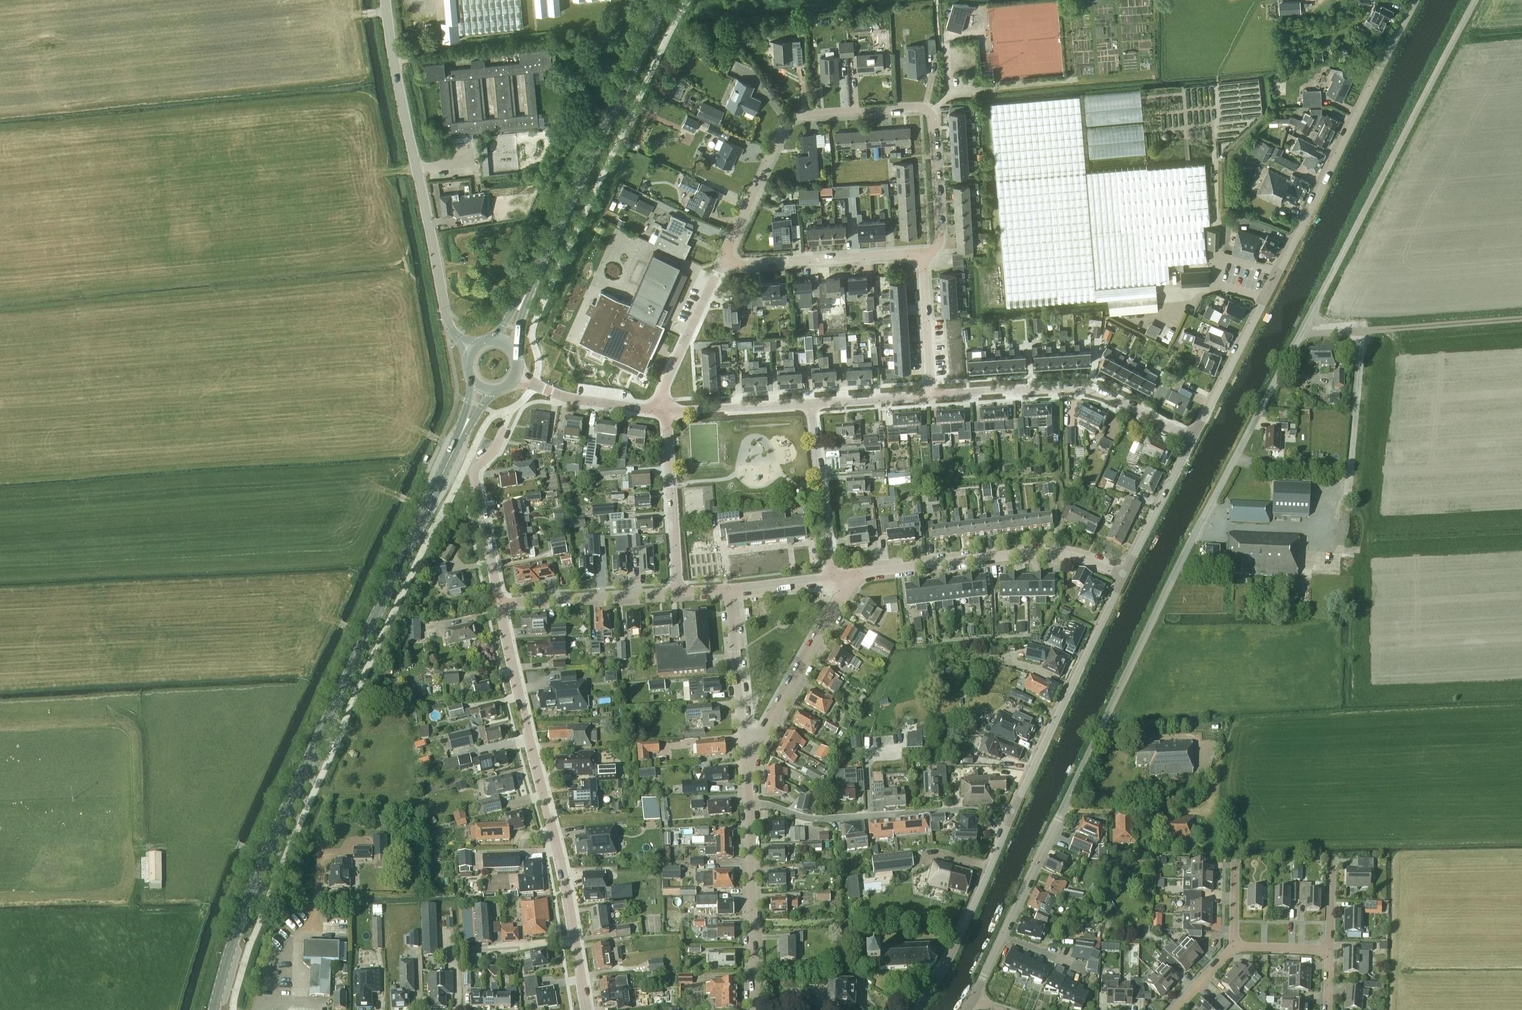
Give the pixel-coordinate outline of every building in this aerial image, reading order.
[(446,21),(442,22),(443,36),(441,36),(441,41),(460,39),(459,33),(523,27),(521,0),(444,0),(446,21)] [(536,14),(561,12),(560,0),(535,0),(536,14)] [(1158,4),(1131,5),(1131,0),(1123,0),(1124,14),(1129,14),(1140,13),(1141,20),(1158,20),(1158,4)] [(1300,1),(1279,2),(1279,14),(1300,13),(1300,1)] [(976,5),(953,3),(952,8),(946,27),(961,31),(966,12),(969,13),(976,5)] [(1380,6),(1375,3),(1367,18),(1372,21),(1371,23),(1381,29),(1388,17),(1389,18),(1393,10),(1382,4),(1380,6)] [(818,24),(839,23),(838,16),(818,17),(818,24)] [(872,31),(871,21),(849,22),(850,33),(872,31)] [(734,35),(739,33),(736,26),(730,28),(734,35)] [(936,52),(935,38),(928,39),(929,53),(936,52)] [(801,46),(800,40),(774,42),(775,59),(783,59),(784,65),(792,64),(791,58),(792,58),(791,47),(796,46),(797,64),(803,63),(802,46),(801,46)] [(853,41),(846,41),(847,56),(854,56),(853,41)] [(926,75),(924,45),(906,46),(908,76),(926,75)] [(1144,58),(1157,58),(1156,48),(1143,49),(1144,58)] [(480,60),(475,60),(476,61),(471,61),(472,67),(445,70),(444,60),(438,61),(426,62),(427,77),(439,75),(445,135),(448,135),(473,132),(538,126),(537,114),(537,112),(533,71),(552,69),(550,49),(520,52),(521,62),(485,66),(485,60),(480,60)] [(883,70),(882,53),(857,54),(858,72),(883,70)] [(838,81),(836,56),(819,57),(821,82),(838,81)] [(1333,79),(1327,92),(1342,99),(1352,78),(1351,78),(1349,66),(1332,69),(1335,70),(1331,78),(1333,79)] [(754,86),(738,78),(726,105),(742,113),(744,109),(754,114),(761,99),(750,95),(754,86)] [(1143,121),(1140,90),(1084,95),(1087,126),(1143,121)] [(996,175),(1086,167),(1079,95),(990,103),(996,175)] [(1321,97),(1303,97),(1303,106),(1321,105),(1321,97)] [(724,110),(703,100),(697,112),(719,122),(724,110)] [(949,112),(950,124),(966,123),(966,122),(965,114),(974,114),(973,109),(964,109),(964,105),(959,105),(959,111),(949,112)] [(1302,119),(1301,120),(1304,122),(1307,123),(1312,125),(1313,126),(1314,124),(1320,127),(1332,133),(1339,119),(1327,114),(1326,116),(1322,113),(1321,107),(1310,108),(1310,114),(1309,115),(1306,112),(1302,119)] [(699,120),(688,115),(682,125),(694,131),(699,120)] [(966,123),(950,124),(951,137),(967,136),(967,134),(966,127),(975,126),(974,121),(966,122),(966,123)] [(723,128),(710,122),(707,129),(720,135),(723,128)] [(1304,122),(1301,129),(1302,130),(1308,133),(1311,127),(1314,129),(1311,135),(1315,137),(1314,140),(1326,146),(1332,133),(1320,127),(1314,124),(1313,126),(1312,125),(1307,123),(1304,122)] [(1146,154),(1143,124),(1087,128),(1090,159),(1146,154)] [(895,128),(896,143),(911,142),(910,127),(895,128)] [(895,128),(880,129),(881,145),(896,143),(895,128)] [(881,145),(880,129),(865,130),(866,146),(881,145)] [(865,130),(850,131),(851,147),(866,146),(865,130)] [(851,147),(850,131),(835,132),(836,148),(851,147)] [(818,175),(815,134),(801,134),(802,148),(801,148),(801,155),(796,155),(798,177),(818,175)] [(967,136),(951,137),(951,150),(967,149),(967,147),(967,139),(975,139),(975,134),(967,134),(967,136)] [(490,174),(486,136),(480,137),(484,175),(490,174)] [(730,167),(740,147),(724,140),(719,137),(715,146),(720,149),(715,160),(730,167)] [(1316,146),(1298,137),(1292,149),(1306,156),(1302,163),(1307,165),(1306,166),(1316,171),(1325,153),(1315,149),(1316,146)] [(1273,146),(1264,141),(1256,156),(1266,161),(1273,146)] [(1284,149),(1276,145),(1270,156),(1273,157),(1272,159),(1280,163),(1294,170),(1298,163),(1281,155),(1284,149)] [(967,149),(951,150),(952,162),(968,161),(968,160),(968,152),(976,151),(976,146),(967,147),(967,149)] [(968,161),(952,162),(953,175),(969,174),(968,164),(977,164),(977,159),(968,160),(968,161)] [(896,163),(897,178),(913,177),(912,163),(896,163)] [(1086,167),(996,175),(1006,306),(1096,298),(1096,299),(1108,298),(1109,314),(1158,310),(1156,283),(1156,281),(1169,280),(1168,262),(1200,260),(1206,260),(1203,223),(1209,223),(1205,163),(1146,167),(1086,172),(1086,167)] [(1290,179),(1269,169),(1257,194),(1257,195),(1279,206),(1284,196),(1299,203),(1309,183),(1292,174),(1290,179)] [(700,181),(683,174),(679,185),(695,192),(700,181)] [(914,192),(913,177),(897,178),(898,193),(914,192)] [(970,196),(970,195),(970,187),(978,186),(978,182),(968,182),(968,184),(953,185),(954,197),(970,196)] [(712,188),(702,183),(697,193),(695,193),(693,197),(690,196),(684,209),(694,213),(695,208),(709,215),(714,204),(713,204),(716,196),(710,193),(712,188)] [(849,184),(850,196),(859,195),(858,184),(849,184)] [(833,197),(832,186),(818,186),(819,197),(833,197)] [(638,194),(624,187),(623,190),(625,192),(622,199),(634,204),(638,194)] [(818,189),(800,190),(800,202),(819,201),(818,189)] [(488,217),(484,192),(459,196),(458,192),(440,195),(443,216),(461,213),(462,221),(488,217)] [(899,208),(915,207),(914,192),(898,193),(899,208)] [(970,196),(954,197),(955,210),(971,209),(971,207),(970,199),(979,199),(979,194),(970,195),(970,196)] [(646,212),(650,202),(640,198),(635,207),(646,212)] [(783,204),(783,201),(782,201),(783,210),(775,211),(776,235),(774,235),(774,243),(770,244),(792,243),(790,211),(795,210),(795,203),(783,204)] [(899,208),(900,223),(916,222),(915,207),(899,208)] [(971,209),(955,210),(956,223),(972,222),(972,220),(971,212),(980,212),(979,207),(971,207),(971,209)] [(880,220),(871,221),(872,237),(885,236),(884,220),(885,220),(884,211),(879,212),(880,220)] [(872,237),(871,221),(862,221),(861,213),(856,213),(857,222),(858,222),(859,238),(872,237)] [(686,220),(672,214),(666,227),(662,225),(654,242),(653,243),(685,258),(685,256),(691,244),(687,242),(693,229),(684,225),(686,220)] [(843,224),(834,224),(833,224),(834,240),(846,239),(846,223),(847,223),(846,215),(842,216),(843,224)] [(821,240),(834,240),(833,224),(834,224),(834,216),(830,216),(830,225),(822,225),(820,225),(821,240)] [(809,241),(821,240),(820,225),(822,225),(821,217),(817,217),(818,225),(808,226),(809,241)] [(622,227),(625,221),(620,218),(617,224),(622,227)] [(972,222),(956,223),(956,235),(972,234),(972,232),(972,225),(980,224),(980,219),(972,220),(972,222)] [(916,236),(916,222),(900,223),(901,237),(916,236)] [(1219,229),(1207,228),(1206,248),(1218,248),(1219,229)] [(1260,235),(1238,230),(1232,253),(1237,255),(1255,259),(1258,248),(1271,255),(1278,241),(1267,235),(1266,239),(1260,236),(1260,235)] [(972,234),(956,235),(957,248),(973,247),(973,239),(973,238),(973,237),(981,237),(980,232),(972,232),(972,234)] [(988,240),(988,232),(980,232),(981,237),(981,241),(988,240)] [(679,263),(652,252),(630,303),(601,290),(579,341),(644,370),(651,355),(652,355),(651,354),(653,351),(648,349),(659,324),(664,326),(665,325),(663,324),(669,310),(671,311),(687,274),(676,270),(679,263)] [(964,269),(963,253),(952,254),(953,270),(964,269)] [(1209,285),(1209,270),(1181,271),(1181,286),(1209,285)] [(956,286),(956,284),(956,276),(964,276),(964,271),(954,272),(955,273),(940,274),(941,287),(956,286)] [(878,273),(879,284),(887,284),(887,273),(878,273)] [(868,289),(867,276),(848,277),(849,290),(847,290),(847,299),(857,298),(857,290),(868,289)] [(840,283),(840,277),(826,278),(826,282),(826,284),(820,285),(821,304),(821,308),(831,308),(831,304),(831,303),(833,303),(844,302),(844,285),(840,285),(840,283)] [(812,289),(811,279),(794,280),(794,290),(796,290),(796,298),(799,298),(800,305),(811,304),(811,289),(812,289)] [(881,296),(890,296),(890,294),(906,293),(905,280),(900,280),(889,281),(890,290),(890,291),(881,292),(881,296)] [(763,295),(756,295),(756,303),(757,303),(787,302),(785,281),(780,282),(780,281),(762,282),(763,295)] [(956,286),(941,287),(941,300),(957,299),(957,297),(957,289),(965,289),(965,284),(956,284),(956,286)] [(752,303),(751,293),(738,294),(739,303),(723,304),(724,320),(730,320),(730,329),(740,329),(739,319),(740,319),(739,306),(751,305),(751,303),(752,303)] [(891,306),(907,305),(906,293),(890,294),(890,296),(890,304),(882,304),(882,309),(891,308),(891,306)] [(957,299),(941,300),(942,312),(958,311),(957,302),(966,301),(966,296),(957,297),(957,299)] [(1222,312),(1218,320),(1226,324),(1226,323),(1230,316),(1238,320),(1245,308),(1224,297),(1222,302),(1226,305),(1222,312)] [(1209,318),(1215,307),(1208,304),(1203,315),(1209,318)] [(891,319),(907,318),(907,305),(891,306),(891,308),(891,316),(883,317),(883,322),(892,321),(891,319)] [(864,309),(864,322),(873,321),(873,309),(864,309)] [(1043,330),(1043,315),(1033,316),(1034,330),(1043,330)] [(892,332),(908,331),(907,318),(891,319),(892,321),(892,329),(883,329),(884,334),(892,334),(892,332)] [(1152,320),(1147,330),(1158,335),(1162,325),(1152,320)] [(1094,325),(1093,335),(1100,336),(1101,326),(1095,325),(1094,325)] [(1223,329),(1211,325),(1209,330),(1205,338),(1196,335),(1184,330),(1181,338),(1193,342),(1207,348),(1210,342),(1225,349),(1232,333),(1224,329),(1223,329)] [(784,335),(791,334),(791,327),(783,327),(784,335)] [(1112,330),(1106,328),(1103,337),(1109,339),(1112,330)] [(885,347),(893,346),(893,344),(909,343),(908,331),(892,332),(892,334),(893,342),(884,342),(885,347)] [(721,360),(722,360),(721,348),(728,347),(728,342),(720,343),(711,343),(712,348),(702,349),(703,362),(721,361),(721,360)] [(893,344),(893,346),(893,354),(885,355),(885,359),(894,359),(894,357),(910,356),(909,343),(893,344)] [(1076,352),(1077,363),(1091,362),(1091,350),(1080,351),(1079,344),(1074,345),(1075,352),(1076,352)] [(1062,353),(1063,364),(1077,363),(1076,352),(1075,352),(1065,352),(1065,345),(1060,346),(1061,353),(1062,353)] [(1334,369),(1334,345),(1315,345),(1315,350),(1308,350),(1308,364),(1320,364),(1320,367),(1327,367),(1327,369),(1334,369)] [(1048,354),(1048,365),(1063,364),(1062,353),(1061,353),(1051,353),(1051,346),(1046,347),(1046,354),(1048,354)] [(1034,366),(1048,365),(1048,354),(1046,354),(1037,354),(1037,347),(1032,347),(1032,354),(1033,354),(1034,366)] [(1117,360),(1116,360),(1108,356),(1111,350),(1107,348),(1104,354),(1103,354),(1105,354),(1099,365),(1112,371),(1117,360)] [(1011,355),(1012,367),(1026,366),(1025,354),(1014,355),(1014,349),(1009,349),(1009,355),(1011,355)] [(1210,351),(1204,349),(1198,367),(1204,369),(1214,373),(1221,355),(1210,351)] [(997,356),(998,368),(1012,367),(1011,355),(1009,355),(1000,356),(1000,350),(995,350),(995,356),(997,356)] [(969,370),(983,369),(983,357),(981,357),(972,358),(971,351),(967,352),(967,359),(968,359),(969,370)] [(983,357),(983,369),(998,368),(997,356),(995,356),(986,357),(985,351),(981,351),(981,357),(983,357)] [(863,353),(858,354),(860,380),(873,379),(872,366),(865,367),(864,361),(863,361),(863,353)] [(860,380),(858,354),(853,354),(854,361),(853,361),(853,367),(846,368),(847,380),(860,380)] [(1117,360),(1112,371),(1125,378),(1130,368),(1128,367),(1120,363),(1123,356),(1119,354),(1116,360),(1117,360)] [(813,382),(824,382),(823,356),(818,356),(819,363),(819,366),(812,367),(813,382)] [(823,356),(824,382),(837,381),(836,368),(829,369),(828,356),(823,356)] [(894,359),(894,367),(886,367),(886,372),(895,371),(896,371),(896,370),(910,369),(910,356),(894,357),(894,359)] [(790,384),(788,358),(784,358),(784,368),(777,369),(778,385),(790,384)] [(788,358),(790,384),(802,383),(802,371),(795,371),(795,365),(794,365),(793,358),(788,358)] [(716,373),(715,366),(729,365),(729,360),(722,360),(721,360),(721,361),(703,362),(704,374),(716,373)] [(753,361),(755,386),(768,385),(767,370),(759,370),(758,360),(753,361)] [(755,386),(753,361),(749,361),(750,374),(742,375),(743,387),(755,386)] [(1130,368),(1125,378),(1137,385),(1143,374),(1141,373),(1133,369),(1136,363),(1132,361),(1128,367),(1130,368)] [(1143,374),(1137,385),(1150,391),(1155,380),(1146,375),(1149,369),(1144,367),(1141,373),(1143,374)] [(1163,375),(1163,377),(1181,386),(1181,385),(1184,378),(1167,370),(1166,371),(1163,375)] [(735,385),(734,372),(728,373),(729,380),(722,381),(723,386),(735,385)] [(716,373),(704,374),(704,387),(717,386),(716,378),(721,378),(721,373),(716,373)] [(1343,373),(1334,373),(1334,387),(1343,387),(1343,373)] [(1162,376),(1153,393),(1159,396),(1161,393),(1176,401),(1173,408),(1184,413),(1187,406),(1185,405),(1189,397),(1178,391),(1181,386),(1163,377),(1162,376)] [(1079,428),(1086,431),(1096,413),(1083,406),(1079,416),(1076,414),(1074,419),(1080,422),(1078,425),(1079,428)] [(1050,408),(1036,409),(1037,429),(1047,429),(1048,435),(1051,438),(1051,443),(1058,442),(1058,428),(1057,418),(1051,419),(1050,408)] [(1029,430),(1037,429),(1036,409),(1023,410),(1024,421),(1018,421),(1019,439),(1030,439),(1029,430)] [(1007,411),(993,412),(994,432),(1014,431),(1013,421),(1007,422),(1007,411)] [(984,433),(994,432),(993,412),(980,413),(980,424),(974,424),(975,433),(984,433)] [(524,441),(540,443),(539,451),(552,453),(553,446),(546,445),(550,416),(532,413),(530,431),(526,430),(524,441)] [(1108,419),(1096,413),(1086,431),(1095,435),(1097,431),(1104,434),(1106,429),(1103,428),(1108,419)] [(963,414),(949,415),(950,435),(958,434),(959,442),(971,441),(970,424),(964,425),(963,414)] [(950,435),(949,415),(936,416),(937,426),(931,427),(932,444),(944,443),(944,435),(950,435)] [(907,436),(906,417),(893,418),(893,428),(887,429),(888,444),(898,444),(898,436),(900,436),(900,437),(907,436)] [(920,417),(906,417),(907,436),(917,435),(917,437),(920,437),(921,444),(928,443),(926,427),(921,427),(920,417)] [(583,422),(566,419),(564,432),(564,434),(565,435),(564,442),(579,444),(581,434),(583,422)] [(1137,425),(1126,419),(1123,424),(1134,430),(1137,425)] [(609,423),(596,421),(595,429),(590,429),(586,459),(595,460),(597,446),(615,448),(616,439),(617,427),(608,426),(609,423)] [(853,424),(853,425),(836,426),(837,439),(854,439),(854,440),(854,443),(861,442),(860,423),(853,423),(853,424)] [(1288,424),(1276,424),(1276,430),(1267,430),(1266,451),(1280,451),(1280,431),(1288,431),(1288,424)] [(646,431),(629,428),(628,436),(622,436),(618,461),(624,461),(628,440),(636,441),(635,447),(644,448),(645,442),(646,431)] [(1075,429),(1066,429),(1066,445),(1075,445),(1075,429)] [(1164,441),(1149,433),(1146,439),(1147,439),(1143,447),(1140,445),(1135,442),(1125,464),(1136,465),(1137,466),(1140,457),(1154,464),(1154,462),(1165,467),(1172,452),(1167,450),(1168,448),(1162,445),(1164,441)] [(1113,443),(1103,438),(1098,449),(1108,454),(1113,443)] [(884,443),(878,443),(878,444),(878,445),(864,445),(865,453),(881,452),(885,451),(884,443)] [(863,459),(862,452),(858,452),(841,453),(842,467),(865,465),(864,459),(863,459)] [(536,477),(533,463),(513,466),(514,473),(499,476),(501,489),(517,486),(516,480),(536,477)] [(1123,473),(1117,487),(1135,495),(1138,488),(1153,495),(1162,475),(1147,468),(1143,477),(1142,477),(1140,481),(1123,473)] [(626,476),(626,469),(600,470),(601,477),(626,476)] [(884,479),(884,471),(872,472),(872,479),(884,479)] [(650,486),(649,473),(632,474),(632,476),(628,476),(629,490),(633,490),(633,488),(650,486)] [(911,484),(910,473),(902,474),(903,485),(911,484)] [(896,485),(895,476),(888,476),(889,486),(896,485)] [(864,486),(864,480),(847,481),(847,494),(865,493),(870,493),(869,486),(864,486)] [(1311,485),(1274,483),(1272,515),(1310,517),(1311,485)] [(1053,495),(1051,485),(1043,486),(1045,496),(1053,495)] [(990,486),(982,487),(983,497),(992,496),(990,486)] [(541,501),(540,493),(525,495),(526,503),(541,501)] [(624,500),(624,493),(611,494),(612,501),(624,500)] [(651,508),(651,496),(634,497),(634,499),(628,499),(628,506),(635,505),(635,509),(651,508)] [(1126,498),(1120,512),(1134,519),(1141,505),(1126,498)] [(1269,502),(1229,501),(1228,521),(1268,523),(1269,502)] [(522,517),(526,516),(525,510),(521,511),(520,503),(503,506),(506,520),(522,517)] [(612,516),(614,515),(613,505),(592,507),(593,517),(601,517),(607,516),(612,516)] [(715,516),(713,505),(706,506),(707,517),(715,516)] [(1080,529),(1086,514),(1073,508),(1066,522),(1080,529)] [(564,521),(562,510),(554,512),(556,523),(564,521)] [(1038,517),(1039,528),(1052,526),(1051,515),(1040,516),(1040,510),(1035,511),(1035,517),(1038,517)] [(786,521),(785,512),(772,513),(761,515),(762,524),(740,526),(740,524),(719,527),(720,539),(726,538),(728,548),(787,541),(787,545),(794,545),(794,540),(807,539),(804,517),(791,518),(792,520),(786,521)] [(1022,512),(1021,512),(1022,518),(1025,518),(1026,529),(1039,528),(1038,517),(1035,517),(1027,518),(1026,512),(1022,512)] [(1128,532),(1134,519),(1120,512),(1113,525),(1128,532)] [(739,513),(718,516),(718,522),(740,519),(739,513)] [(1013,513),(1008,514),(1009,520),(1011,520),(1012,531),(1026,529),(1025,518),(1022,518),(1014,519),(1013,513)] [(1100,521),(1086,514),(1080,529),(1093,535),(1100,521)] [(1000,515),(995,515),(995,522),(998,521),(999,532),(1012,531),(1011,520),(1009,520),(1000,521),(1000,515)] [(899,525),(897,526),(898,532),(899,532),(900,544),(914,542),(913,531),(905,531),(905,524),(903,525),(902,516),(898,517),(899,525)] [(984,523),(985,534),(999,532),(998,521),(995,522),(987,522),(986,516),(981,516),(982,523),(984,523)] [(508,533),(528,529),(527,523),(524,524),(522,517),(506,520),(508,533)] [(569,518),(569,529),(585,528),(585,517),(569,518)] [(973,517),(968,517),(968,525),(970,525),(971,524),(972,535),(985,534),(984,523),(982,523),(974,524),(973,524),(973,517)] [(627,521),(617,522),(618,537),(628,537),(630,537),(637,536),(637,531),(653,530),(652,518),(636,519),(636,521),(627,521)] [(898,532),(897,526),(897,524),(889,525),(888,518),(881,519),(883,535),(887,534),(888,545),(900,544),(899,532),(898,532)] [(959,520),(955,520),(956,526),(957,526),(959,537),(972,535),(971,524),(970,525),(968,525),(961,526),(960,526),(959,520)] [(946,521),(941,522),(942,528),(944,528),(945,539),(959,537),(957,526),(956,526),(947,527),(946,521)] [(865,524),(865,522),(857,524),(857,526),(848,527),(849,533),(848,533),(850,548),(860,547),(861,549),(866,548),(866,546),(868,546),(867,539),(876,538),(874,523),(865,524)] [(932,540),(945,539),(944,528),(942,528),(933,529),(933,523),(928,523),(929,530),(931,529),(932,540)] [(564,532),(562,524),(554,525),(556,533),(564,532)] [(1128,532),(1113,525),(1107,539),(1121,545),(1128,532)] [(528,529),(508,533),(510,546),(527,543),(526,536),(528,535),(532,534),(531,529),(528,529)] [(1298,536),(1228,533),(1227,552),(1221,552),(1221,548),(1207,547),(1203,550),(1203,553),(1206,556),(1207,556),(1207,571),(1235,572),(1234,575),(1296,578),(1298,536)] [(637,536),(630,537),(631,549),(640,548),(639,537),(637,537),(637,536)] [(599,548),(598,537),(589,538),(589,547),(588,547),(585,547),(586,561),(580,561),(581,577),(593,576),(592,560),(592,558),(599,557),(599,548)] [(527,543),(510,546),(512,559),(529,556),(528,550),(538,548),(537,542),(527,543)] [(567,554),(565,542),(551,545),(553,556),(567,554)] [(448,545),(445,549),(453,554),(455,549),(448,545)] [(653,548),(632,549),(633,558),(640,558),(641,574),(654,573),(653,556),(653,554),(653,548)] [(624,559),(624,553),(617,554),(617,559),(613,559),(614,576),(627,575),(626,558),(624,559)] [(569,564),(569,566),(572,565),(571,556),(561,558),(562,565),(569,564)] [(448,577),(445,565),(432,568),(433,577),(438,576),(440,587),(448,585),(449,592),(465,588),(462,574),(448,577)] [(541,568),(541,565),(514,570),(515,577),(516,577),(516,578),(517,579),(517,580),(518,581),(519,582),(520,583),(522,583),(523,584),(525,584),(539,582),(538,579),(554,576),(552,567),(541,568)] [(1092,575),(1079,569),(1072,583),(1085,589),(1079,600),(1095,608),(1099,600),(1099,601),(1102,596),(1101,595),(1104,588),(1089,581),(1092,575)] [(985,576),(971,578),(975,606),(980,606),(979,598),(987,597),(985,576)] [(1020,598),(1028,598),(1027,576),(1014,577),(1014,606),(1020,606),(1020,598)] [(1027,576),(1028,598),(1035,598),(1036,605),(1041,605),(1040,576),(1027,576)] [(1040,576),(1041,605),(1046,605),(1046,597),(1054,597),(1054,576),(1040,576)] [(1014,606),(1014,577),(1000,577),(1001,598),(1009,598),(1009,606),(1014,606)] [(971,578),(958,579),(961,600),(968,599),(969,607),(975,606),(971,578)] [(945,581),(948,610),(954,609),(953,601),(961,600),(958,579),(945,581)] [(945,581),(932,582),(934,603),(942,602),(943,610),(948,610),(945,581)] [(932,582),(919,584),(922,613),(927,612),(926,604),(934,603),(932,582)] [(922,613),(919,584),(905,586),(908,607),(916,606),(917,613),(922,613)] [(898,612),(896,598),(883,599),(884,606),(891,605),(892,613),(898,612)] [(876,607),(864,600),(855,615),(867,622),(868,621),(874,625),(882,612),(875,608),(876,607)] [(1071,610),(1062,606),(1059,613),(1069,617),(1071,610)] [(709,618),(708,612),(684,614),(687,651),(683,652),(682,645),(655,647),(658,676),(706,672),(705,656),(709,655),(706,618),(709,618)] [(640,631),(639,614),(627,615),(627,625),(624,625),(625,632),(640,631)] [(547,630),(546,615),(531,616),(531,618),(523,618),(523,628),(527,628),(527,631),(530,630),(530,635),(546,635),(546,630),(547,630)] [(672,627),(671,615),(652,617),(654,638),(669,636),(670,638),(679,638),(678,627),(672,627)] [(610,632),(609,617),(596,618),(597,632),(598,642),(592,643),(592,654),(599,654),(599,641),(603,641),(603,638),(611,638),(611,632),(610,632)] [(921,619),(914,620),(915,632),(922,631),(921,619)] [(421,621),(406,622),(407,635),(408,642),(421,641),(421,635),(422,634),(421,621)] [(1085,628),(1071,622),(1068,629),(1065,628),(1064,631),(1066,632),(1065,634),(1051,628),(1044,643),(1062,651),(1065,644),(1075,649),(1085,628)] [(1016,623),(1017,632),(1025,632),(1025,623),(1016,623)] [(477,639),(474,625),(446,631),(449,645),(477,639)] [(1009,633),(1008,625),(998,626),(998,634),(1009,633)] [(860,634),(848,628),(841,641),(858,651),(865,637),(860,634)] [(894,647),(884,641),(877,637),(874,643),(880,647),(881,646),(891,652),(894,647)] [(566,656),(565,638),(550,639),(551,642),(536,643),(536,645),(528,646),(528,655),(532,655),(532,657),(566,656)] [(626,661),(625,644),(617,644),(617,661),(626,661)] [(1051,650),(1028,645),(1025,660),(1040,663),(1041,659),(1047,660),(1042,670),(1060,678),(1069,658),(1052,650),(1051,650)] [(852,657),(836,648),(828,662),(840,669),(843,663),(847,665),(852,657)] [(617,665),(617,657),(607,658),(607,666),(617,665)] [(854,658),(850,666),(855,669),(859,661),(854,658)] [(565,668),(565,660),(553,661),(553,669),(565,668)] [(465,680),(464,669),(444,671),(444,681),(465,680)] [(839,677),(824,669),(817,683),(827,689),(836,694),(842,683),(837,681),(839,677)] [(956,670),(946,670),(946,679),(956,679),(956,670)] [(607,681),(619,681),(619,671),(607,671),(607,681)] [(539,693),(538,695),(538,700),(540,701),(540,702),(541,710),(557,709),(557,711),(561,711),(561,713),(588,710),(585,680),(576,681),(575,672),(561,673),(562,682),(549,683),(549,686),(550,692),(539,693)] [(1046,683),(1030,675),(1024,689),(1040,696),(1039,698),(1050,703),(1058,686),(1047,680),(1046,683)] [(481,684),(479,678),(470,680),(471,681),(463,683),(464,689),(473,687),(475,696),(491,692),(488,683),(481,684)] [(664,680),(649,681),(650,690),(665,689),(665,682),(664,680)] [(720,693),(719,680),(704,681),(703,681),(703,680),(688,682),(691,703),(708,701),(707,694),(709,694),(720,693)] [(1020,700),(1022,694),(1013,689),(1010,695),(1020,700)] [(831,702),(812,691),(805,703),(825,714),(826,714),(832,703),(831,702)] [(462,705),(448,708),(451,720),(457,719),(456,713),(463,711),(462,705)] [(463,711),(456,713),(457,719),(457,720),(480,714),(481,721),(497,717),(494,705),(478,708),(463,712),(463,711)] [(711,710),(711,706),(687,708),(688,721),(703,720),(704,728),(713,727),(713,723),(720,722),(719,709),(711,710)] [(820,723),(800,712),(793,724),(813,735),(814,735),(820,723),(819,723),(820,723)] [(1019,720),(1001,712),(1000,714),(998,719),(992,732),(991,734),(1002,739),(1002,738),(1014,743),(1015,741),(1017,737),(1027,742),(1031,734),(1031,735),(1031,734),(1034,733),(1035,731),(1034,728),(1024,723),(1019,720)] [(968,725),(978,725),(978,714),(968,714),(968,725)] [(846,719),(842,727),(848,730),(852,722),(846,719)] [(839,728),(827,721),(824,727),(836,734),(839,728)] [(589,725),(589,724),(567,725),(568,728),(549,729),(550,741),(570,740),(570,747),(571,747),(571,749),(591,748),(591,747),(591,742),(597,742),(596,732),(590,733),(590,725),(589,725)] [(485,731),(485,728),(479,729),(482,740),(487,739),(488,742),(502,739),(499,728),(485,731)] [(927,738),(927,728),(917,729),(917,734),(907,734),(908,749),(923,748),(922,738),(927,738)] [(685,739),(697,738),(705,737),(704,730),(696,731),(684,732),(685,739)] [(474,745),(470,731),(448,736),(452,750),(474,745)] [(788,732),(782,743),(796,751),(798,747),(802,748),(805,742),(788,732)] [(860,735),(850,736),(851,750),(861,749),(860,735)] [(990,736),(985,736),(979,751),(988,755),(1000,760),(1002,754),(1019,761),(1023,749),(995,738),(990,736)] [(725,754),(724,740),(704,742),(704,743),(702,743),(696,744),(697,756),(705,756),(725,754)] [(1192,773),(1191,742),(1148,743),(1149,749),(1136,750),(1137,768),(1149,768),(1150,775),(1192,773)] [(649,761),(648,753),(659,752),(659,743),(637,744),(639,762),(649,761)] [(796,751),(782,743),(776,754),(793,763),(797,757),(794,755),(796,751)] [(832,752),(821,746),(814,757),(826,764),(826,763),(829,765),(831,761),(828,759),(832,752)] [(508,765),(505,752),(490,756),(473,761),(474,767),(480,766),(482,774),(494,771),(493,768),(508,765)] [(595,767),(594,752),(579,753),(579,755),(574,755),(574,758),(557,759),(558,772),(575,772),(575,776),(597,775),(597,782),(616,781),(615,766),(595,767)] [(457,758),(448,760),(450,769),(460,767),(469,765),(472,764),(470,755),(457,758)] [(810,768),(806,776),(822,785),(822,784),(825,786),(830,769),(821,764),(816,771),(810,768)] [(947,787),(946,767),(930,768),(931,776),(923,776),(924,798),(938,797),(938,787),(947,787)] [(728,782),(727,768),(706,770),(705,770),(706,783),(707,783),(707,784),(728,782)] [(640,779),(656,777),(655,769),(639,770),(640,779)] [(767,782),(783,782),(783,777),(787,777),(787,770),(767,770),(767,782)] [(981,778),(980,771),(976,771),(976,778),(961,778),(961,796),(963,796),(964,805),(992,804),(992,803),(992,802),(993,802),(992,791),(1006,791),(1006,779),(995,779),(995,776),(990,776),(990,778),(981,778)] [(864,784),(863,772),(836,773),(838,802),(855,801),(854,787),(855,787),(857,787),(857,784),(864,784)] [(951,773),(952,785),(959,784),(958,772),(951,773)] [(883,785),(882,774),(873,775),(874,786),(875,799),(884,798),(885,808),(906,806),(905,793),(904,793),(903,789),(885,791),(883,787),(883,785)] [(515,791),(511,775),(484,782),(485,786),(484,788),(483,790),(484,794),(486,797),(488,798),(494,796),(495,801),(482,805),(484,815),(502,810),(498,795),(515,791)] [(783,782),(767,782),(767,794),(787,794),(787,787),(783,787),(783,782)] [(684,794),(683,794),(683,795),(708,794),(708,793),(707,793),(707,786),(707,783),(706,783),(684,785),(684,794)] [(598,809),(596,784),(581,785),(582,791),(569,792),(570,803),(568,805),(568,808),(570,809),(570,810),(585,809),(585,810),(598,809)] [(797,786),(790,798),(808,808),(812,801),(803,796),(806,791),(797,786)] [(702,809),(701,797),(691,797),(692,809),(702,809)] [(660,820),(658,798),(642,799),(644,822),(660,820)] [(668,808),(667,798),(660,799),(662,819),(666,819),(666,812),(667,812),(666,808),(668,808)] [(731,814),(730,801),(709,802),(708,803),(709,815),(710,815),(710,816),(731,814)] [(465,809),(455,812),(459,826),(470,823),(465,809)] [(474,828),(472,830),(472,839),(475,841),(478,841),(510,840),(509,832),(524,828),(520,812),(505,816),(506,819),(507,824),(477,825),(477,827),(477,828),(474,828)] [(945,822),(945,815),(931,816),(931,823),(945,822)] [(892,821),(893,836),(916,834),(926,833),(925,829),(929,829),(927,817),(915,819),(892,821)] [(975,817),(961,817),(961,825),(956,825),(955,847),(976,848),(977,825),(974,825),(975,817)] [(1134,817),(1116,817),(1116,830),(1113,830),(1113,844),(1135,844),(1135,830),(1134,831),(1134,817)] [(1194,817),(1165,817),(1164,843),(1193,843),(1194,817)] [(1105,828),(1084,818),(1077,832),(1098,842),(1105,828)] [(784,836),(784,820),(768,820),(768,833),(771,833),(771,840),(779,840),(778,836),(784,836)] [(866,834),(864,821),(840,825),(842,838),(846,837),(847,851),(868,848),(866,834)] [(893,836),(892,821),(869,823),(870,835),(871,838),(893,836)] [(616,854),(614,826),(585,828),(586,837),(575,838),(576,855),(588,854),(588,856),(616,854)] [(805,842),(805,828),(790,829),(791,842),(800,842),(805,842)] [(820,841),(830,840),(829,832),(819,833),(820,841)] [(717,846),(732,845),(732,833),(715,833),(715,838),(705,838),(706,845),(717,845),(717,846)] [(1076,834),(1072,845),(1087,852),(1090,846),(1085,844),(1087,839),(1076,834)] [(375,836),(376,857),(388,857),(387,836),(375,836)] [(818,843),(818,840),(813,840),(814,843),(802,843),(802,851),(816,850),(816,852),(822,851),(822,843),(818,843)] [(732,845),(717,846),(717,848),(706,848),(706,857),(717,856),(717,859),(733,859),(732,845)] [(354,860),(372,860),(372,847),(354,848),(354,860)] [(879,856),(877,847),(873,847),(874,857),(872,857),(874,874),(910,870),(913,866),(912,852),(879,856)] [(785,848),(769,848),(769,854),(766,854),(766,860),(769,860),(769,861),(779,861),(779,864),(785,864),(785,856),(789,856),(789,848),(785,848)] [(472,867),(471,851),(458,851),(459,868),(472,867)] [(146,882),(161,882),(161,852),(148,852),(148,878),(146,878),(146,882)] [(652,856),(656,862),(662,858),(658,852),(652,856)] [(1068,859),(1057,853),(1054,859),(1051,857),(1045,868),(1060,875),(1068,859)] [(520,864),(520,854),(484,855),(484,869),(520,868),(520,869),(525,869),(525,876),(518,877),(520,894),(544,892),(541,862),(524,864),(520,864)] [(1373,859),(1358,859),(1357,871),(1346,870),(1346,886),(1369,887),(1370,871),(1373,871),(1373,859)] [(352,868),(352,860),(336,860),(336,868),(331,868),(331,877),(329,877),(329,888),(350,888),(350,868),(352,868)] [(955,865),(934,860),(926,889),(942,893),(947,894),(948,889),(967,894),(972,874),(954,869),(955,865)] [(1184,867),(1184,879),(1212,880),(1212,868),(1201,868),(1202,862),(1186,861),(1186,868),(1184,867)] [(681,879),(680,867),(663,867),(663,880),(681,879)] [(1294,867),(1294,880),(1303,881),(1303,867),(1294,867)] [(606,889),(605,871),(582,873),(583,879),(584,886),(583,887),(583,889),(584,889),(585,897),(584,897),(585,902),(605,901),(604,889),(606,889)] [(734,889),(734,871),(713,872),(713,874),(703,875),(704,887),(713,886),(713,889),(734,889)] [(786,872),(769,872),(769,885),(786,885),(786,878),(795,878),(795,872),(786,872)] [(1063,891),(1063,889),(1064,890),(1067,883),(1050,876),(1044,892),(1060,899),(1082,900),(1083,896),(1063,892),(1064,891),(1063,891)] [(858,878),(847,879),(849,899),(860,898),(858,878)] [(1183,897),(1186,897),(1201,898),(1201,892),(1211,892),(1212,880),(1184,879),(1183,897)] [(1268,884),(1257,883),(1257,889),(1248,889),(1248,909),(1261,910),(1261,901),(1267,901),(1268,884)] [(1311,884),(1299,883),(1299,899),(1306,899),(1306,911),(1319,911),(1319,892),(1311,892),(1311,884)] [(1295,884),(1284,884),(1284,890),(1275,890),(1275,910),(1288,910),(1289,899),(1295,899),(1295,884)] [(1097,897),(1099,889),(1092,887),(1089,895),(1097,897)] [(696,896),(696,888),(662,890),(662,897),(681,896),(696,896)] [(1049,897),(1035,890),(1028,906),(1037,911),(1038,911),(1035,920),(1053,925),(1055,919),(1049,916),(1048,916),(1056,899),(1053,897),(1052,899),(1049,897)] [(831,902),(830,891),(816,892),(816,902),(831,902)] [(717,902),(717,896),(696,897),(696,908),(717,908),(717,915),(734,914),(734,901),(717,902)] [(1191,915),(1211,915),(1211,904),(1201,904),(1201,898),(1186,897),(1185,908),(1191,908),(1191,914),(1191,915)] [(787,900),(787,898),(771,899),(771,906),(770,906),(770,910),(771,910),(771,913),(787,912),(787,906),(798,906),(798,900),(787,900)] [(549,922),(547,900),(531,902),(521,903),(524,936),(546,934),(545,922),(549,922)] [(627,909),(626,902),(613,903),(614,911),(627,909)] [(438,956),(436,905),(422,906),(424,957),(438,956)] [(492,943),(490,907),(472,908),(475,944),(492,943)] [(461,909),(463,945),(473,944),(471,908),(461,909)] [(590,911),(592,922),(607,920),(606,909),(590,911)] [(1361,911),(1345,910),(1345,933),(1360,933),(1361,911)] [(1211,926),(1211,915),(1191,915),(1191,914),(1185,914),(1185,925),(1185,931),(1189,932),(1189,931),(1201,932),(1202,926),(1211,926)] [(382,919),(373,919),(374,949),(383,949),(382,919)] [(1046,925),(1022,919),(1016,934),(1032,939),(1031,940),(1041,943),(1046,925)] [(607,920),(592,922),(594,935),(609,933),(607,920)] [(1153,923),(1153,930),(1161,931),(1161,923),(1153,923)] [(514,931),(513,924),(501,925),(501,932),(502,943),(514,942),(520,941),(519,930),(514,931)] [(631,937),(630,930),(629,925),(615,927),(616,932),(617,939),(631,937)] [(717,927),(707,927),(707,941),(708,941),(718,941),(718,939),(727,939),(728,940),(731,940),(732,939),(734,939),(734,926),(717,926),(717,927)] [(418,932),(410,932),(410,948),(419,947),(418,932)] [(1093,950),(1099,951),(1101,938),(1095,938),(1095,934),(1085,933),(1084,940),(1094,942),(1093,950)] [(802,942),(802,934),(791,934),(791,940),(781,940),(781,961),(795,960),(795,958),(797,958),(797,953),(795,953),(795,942),(802,942)] [(1202,954),(1183,936),(1179,940),(1183,944),(1179,949),(1194,963),(1202,954)] [(1075,947),(1082,948),(1087,949),(1093,950),(1094,942),(1084,940),(1076,939),(1075,947)] [(339,944),(304,942),(303,963),(309,968),(311,968),(310,996),(329,997),(331,962),(339,962),(339,944)] [(1372,945),(1356,944),(1355,950),(1344,950),(1344,973),(1358,973),(1358,975),(1366,976),(1368,972),(1369,951),(1372,951),(1372,945)] [(609,945),(594,947),(595,959),(621,955),(620,949),(614,950),(614,953),(610,953),(609,945)] [(1159,954),(1161,956),(1163,958),(1174,968),(1178,964),(1185,971),(1194,963),(1179,949),(1176,952),(1171,949),(1168,945),(1159,954)] [(936,953),(930,947),(878,948),(878,953),(867,954),(868,967),(879,966),(879,970),(930,968),(936,961),(936,953)] [(1016,972),(1017,971),(1024,955),(1018,952),(1019,950),(1013,947),(1005,965),(1010,967),(1010,972),(1016,972)] [(1076,960),(1076,959),(1082,948),(1075,947),(1070,958),(1076,960)] [(1082,948),(1076,959),(1082,961),(1083,959),(1087,949),(1082,948)] [(550,965),(547,949),(530,952),(532,962),(525,963),(526,972),(533,971),(533,968),(550,965)] [(1087,949),(1083,959),(1088,962),(1093,950),(1087,949)] [(1099,951),(1093,950),(1088,962),(1087,972),(1097,973),(1099,963),(1097,961),(1101,952),(1099,952),(1099,951)] [(735,966),(735,952),(718,952),(718,953),(709,953),(709,962),(718,962),(718,966),(735,966)] [(1025,953),(1024,955),(1017,971),(1022,973),(1022,978),(1028,978),(1029,976),(1037,961),(1030,958),(1031,956),(1025,953)] [(484,965),(483,954),(472,954),(473,966),(484,965)] [(622,961),(621,955),(595,959),(597,970),(612,968),(611,960),(615,959),(616,962),(622,961)] [(1038,959),(1037,961),(1029,976),(1034,978),(1034,982),(1041,983),(1049,967),(1042,964),(1045,958),(1039,955),(1038,959)] [(1154,975),(1169,989),(1177,980),(1170,973),(1174,968),(1163,958),(1161,956),(1157,961),(1163,966),(1154,975)] [(664,973),(663,960),(648,961),(649,973),(664,973)] [(415,992),(413,962),(400,962),(401,992),(392,992),(393,1009),(395,1009),(396,1009),(399,1009),(401,1009),(409,1009),(408,992),(415,992)] [(1289,980),(1309,981),(1310,969),(1299,969),(1299,963),(1284,963),(1284,973),(1289,974),(1289,980)] [(1238,965),(1230,975),(1243,987),(1251,978),(1257,983),(1261,979),(1251,970),(1248,974),(1238,965)] [(497,976),(497,967),(488,967),(488,970),(494,976),(497,976)] [(848,978),(848,969),(835,968),(835,978),(848,978)] [(1051,993),(1058,994),(1065,978),(1059,975),(1061,971),(1054,969),(1046,987),(1052,989),(1051,993)] [(1068,971),(1065,978),(1058,994),(1063,997),(1062,1001),(1069,1002),(1077,986),(1076,986),(1070,983),(1074,974),(1068,971)] [(380,994),(379,973),(354,973),(355,997),(357,997),(357,1009),(358,1009),(360,1009),(363,1009),(364,1009),(372,1009),(372,994),(380,994)] [(453,994),(453,973),(428,974),(429,993),(431,993),(431,1009),(446,1008),(446,995),(453,994)] [(692,984),(692,974),(679,974),(679,984),(692,984)] [(1169,989),(1154,975),(1146,984),(1161,997),(1169,989)] [(1238,993),(1243,987),(1230,975),(1221,984),(1230,992),(1227,997),(1236,1005),(1243,997),(1238,993)] [(1119,1005),(1120,984),(1120,976),(1114,976),(1102,976),(1102,984),(1101,994),(1107,994),(1107,1005),(1119,1005)] [(629,990),(627,977),(616,978),(616,980),(615,980),(615,981),(600,983),(601,994),(629,990)] [(539,990),(537,978),(524,980),(527,999),(537,997),(538,1008),(548,1006),(548,1007),(557,1006),(553,988),(539,990)] [(1137,995),(1138,979),(1132,979),(1132,985),(1120,984),(1119,1005),(1131,1005),(1132,995),(1137,995)] [(736,1008),(736,980),(735,980),(711,980),(711,984),(707,984),(707,994),(711,994),(711,995),(712,996),(721,996),(721,1008),(723,1008),(735,1008),(736,1008)] [(1309,992),(1309,981),(1289,980),(1289,984),(1283,984),(1283,998),(1294,998),(1295,998),(1296,991),(1309,992)] [(837,982),(836,983),(829,983),(828,1005),(835,1005),(835,1006),(840,1006),(840,1009),(849,1009),(850,1006),(854,1007),(856,982),(837,982)] [(1077,984),(1076,986),(1077,986),(1069,1002),(1075,1005),(1074,1009),(1081,1009),(1088,994),(1082,991),(1083,987),(1077,984)] [(492,996),(486,996),(484,996),(484,1008),(497,1008),(497,996),(499,996),(499,988),(497,988),(497,985),(491,985),(492,996)] [(345,994),(345,987),(336,987),(336,994),(334,994),(334,1009),(346,1009),(347,994),(345,994)] [(669,996),(678,996),(678,987),(669,987),(669,996)] [(470,1008),(484,1008),(484,996),(486,996),(486,988),(481,988),(481,990),(470,990),(470,996),(470,1008)] [(497,996),(497,1008),(511,1008),(511,999),(516,999),(516,988),(507,988),(507,996),(499,996),(497,996)] [(1346,989),(1345,999),(1346,1000),(1345,1009),(1358,1009),(1361,1009),(1362,997),(1368,997),(1369,991),(1346,989)] [(629,990),(601,994),(603,1006),(617,1003),(618,1009),(622,1009),(631,1009),(629,990)] [(1219,995),(1212,1003),(1206,997),(1195,1008),(1197,1009),(1196,1009),(1226,1009),(1231,1006),(1219,995)] [(1308,1005),(1293,1004),(1294,998),(1283,998),(1282,998),(1281,1009),(1288,1009),(1308,1009),(1308,1005)]
